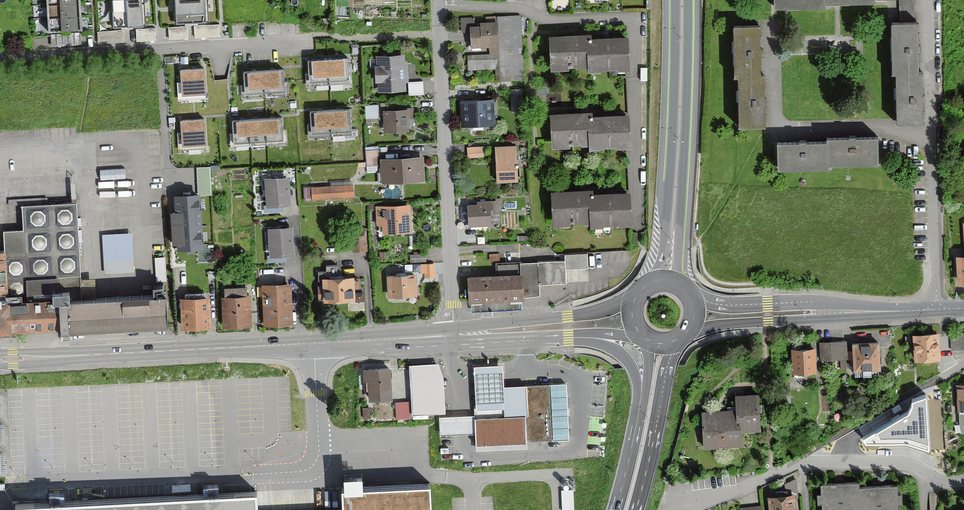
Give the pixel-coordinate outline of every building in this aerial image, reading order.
[(87,0),(51,0),(53,33),(88,32),(87,0)] [(115,32),(147,30),(145,0),(113,0),(115,32)] [(168,33),(196,31),(195,0),(167,0),(168,33)] [(779,11),(831,11),(831,6),(880,6),(880,0),(779,0),(779,11)] [(491,57),(469,58),(470,72),(498,70),(499,84),(524,82),(521,18),(488,20),(489,27),(473,28),(475,50),(491,49),(491,57)] [(921,73),(921,24),(894,25),(894,77),(899,77),(899,125),(926,125),(925,73),(921,73)] [(763,77),(763,28),(736,28),(736,80),(741,80),(741,129),(767,129),(767,77),(763,77)] [(595,42),(595,35),(551,38),(553,74),(592,72),(592,77),(634,74),(632,40),(595,42)] [(347,55),(313,57),(314,79),(348,77),(347,55)] [(409,93),(407,56),(379,58),(381,95),(409,93)] [(206,67),(180,69),(182,95),(208,94),(206,67)] [(284,69),(246,71),(247,93),(285,91),(284,69)] [(409,79),(409,94),(425,93),(424,79),(409,79)] [(523,98),(512,98),(513,115),(524,115),(523,98)] [(496,101),(464,102),(465,128),(497,127),(496,101)] [(367,117),(380,116),(379,103),(366,104),(367,117)] [(351,108),(312,110),(313,133),(352,131),(351,108)] [(414,133),(413,111),(387,112),(388,135),(414,133)] [(598,120),(597,113),(554,116),(556,152),(595,150),(595,154),(637,152),(635,118),(598,120)] [(205,116),(179,118),(181,143),(207,142),(205,116)] [(278,117),(235,119),(236,142),(279,140),(278,117)] [(830,144),(781,144),(781,172),(833,172),(833,166),(882,166),(882,140),(830,140),(830,144)] [(367,170),(379,169),(378,146),(367,147),(367,170)] [(521,148),(500,150),(502,184),(523,183),(521,148)] [(484,149),(468,150),(469,158),(485,157),(484,149)] [(429,184),(428,159),(384,160),(385,186),(429,184)] [(296,206),(293,178),(270,181),(272,208),(296,206)] [(356,199),(355,186),(314,189),(314,201),(356,199)] [(183,194),(174,194),(175,211),(170,211),(172,244),(177,243),(178,250),(187,249),(187,253),(195,253),(194,249),(203,248),(200,192),(191,193),(191,189),(183,189),(183,194)] [(597,197),(596,190),(553,193),(555,229),(594,227),(594,231),(636,229),(634,195),(597,197)] [(173,288),(82,292),(79,200),(25,202),(26,227),(7,228),(8,247),(0,248),(0,340),(175,333),(173,288)] [(482,208),(472,209),(473,230),(502,228),(501,202),(482,203),(482,208)] [(415,234),(414,206),(378,208),(379,228),(386,228),(386,235),(415,234)] [(297,258),(296,230),(273,231),(274,259),(297,258)] [(369,253),(369,237),(355,238),(355,253),(369,253)] [(591,269),(590,255),(569,256),(569,262),(524,264),(525,276),(473,279),(475,306),(531,303),(531,299),(544,298),(543,287),(570,285),(570,270),(591,269)] [(158,285),(167,284),(165,256),(156,256),(158,285)] [(437,266),(427,266),(428,279),(437,279),(437,266)] [(422,298),(420,276),(392,278),(393,301),(422,298)] [(360,303),(360,278),(329,279),(330,304),(360,303)] [(299,328),(297,286),(265,287),(267,329),(299,328)] [(255,328),(254,298),(226,299),(227,329),(255,328)] [(216,329),(213,300),(186,302),(188,331),(216,329)] [(942,336),(920,338),(922,363),(944,361),(942,336)] [(951,336),(951,351),(963,351),(963,336),(951,336)] [(887,342),(855,344),(857,376),(889,374),(887,342)] [(843,344),(822,345),(823,362),(844,361),(843,344)] [(819,352),(794,353),(796,377),(821,375),(819,352)] [(443,362),(410,363),(412,413),(445,411),(445,401),(443,362)] [(477,408),(506,407),(505,385),(504,363),(475,365),(477,408)] [(392,397),(391,366),(363,367),(364,380),(369,380),(369,398),(392,397)] [(476,444),(569,440),(566,382),(505,385),(506,407),(477,408),(475,408),(475,414),(476,433),(476,444)] [(764,397),(739,398),(740,414),(706,416),(708,450),(749,448),(748,433),(766,432),(764,397)] [(925,398),(911,404),(912,408),(907,416),(862,441),(866,446),(907,445),(929,452),(925,398)] [(476,433),(475,414),(440,415),(440,434),(476,433)] [(902,487),(864,489),(863,484),(826,486),(828,509),(903,509),(902,487)] [(430,485),(343,487),(344,509),(431,509),(430,485)] [(15,505),(15,509),(260,509),(259,494),(15,505)] [(775,499),(776,509),(801,509),(799,496),(775,499)]
